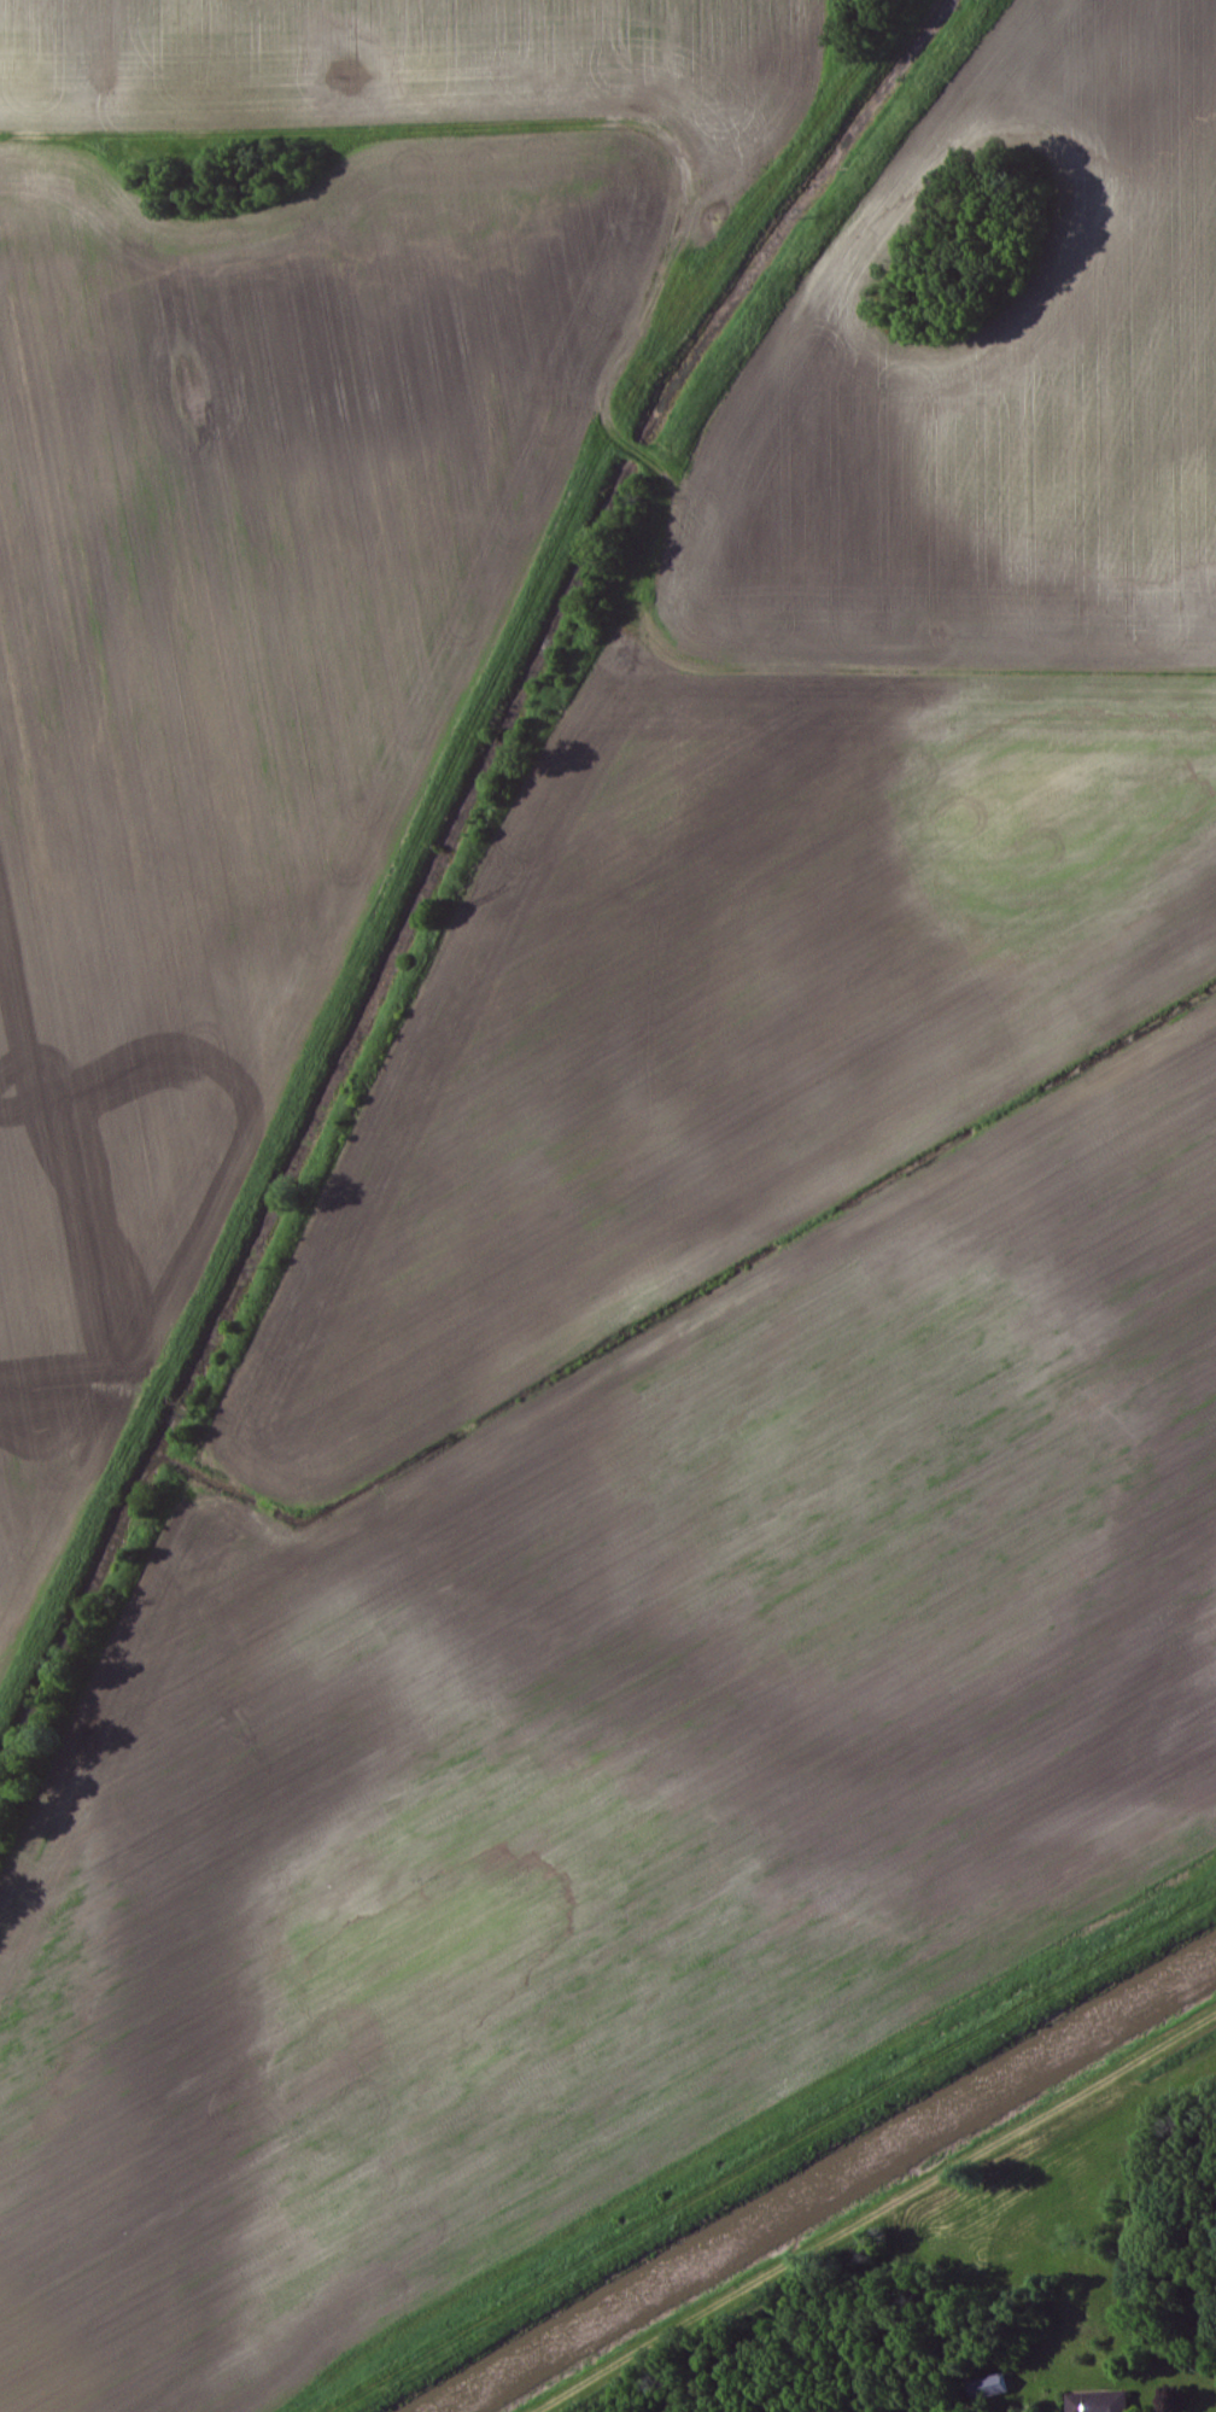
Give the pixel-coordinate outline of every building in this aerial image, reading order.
[(1135,2394),(1075,2396),(1076,2411),(1135,2411),(1135,2394)]
